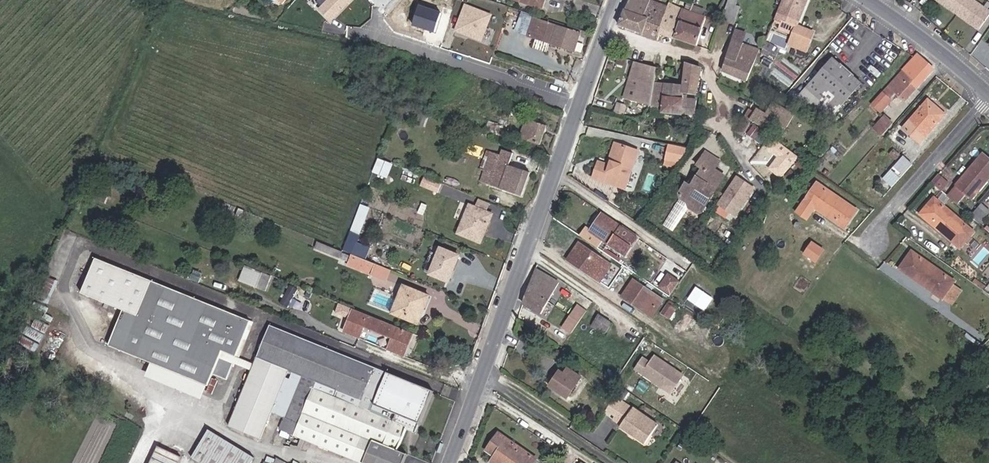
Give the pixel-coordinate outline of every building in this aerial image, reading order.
[(352,0),(325,0),(317,8),(330,22),(352,0)] [(543,0),(512,0),(540,10),(543,0)] [(643,33),(649,18),(643,15),(649,0),(627,0),(617,23),(643,33)] [(660,32),(669,5),(655,0),(649,0),(643,15),(649,18),(643,33),(658,39),(660,32)] [(773,17),(783,21),(797,26),(798,23),(806,0),(780,0),(773,17)] [(978,0),(940,0),(975,24),(987,6),(978,0)] [(728,20),(734,3),(728,1),(721,17),(728,20)] [(454,31),(492,44),(497,29),(488,26),(493,12),(463,2),(454,31)] [(677,18),(682,7),(670,2),(669,5),(660,32),(673,37),(679,19),(677,18)] [(741,6),(734,3),(728,20),(734,22),(741,6)] [(417,6),(413,24),(438,28),(441,10),(417,6)] [(706,16),(691,10),(682,7),(677,18),(679,19),(673,37),(695,44),(706,16)] [(515,32),(527,36),(533,18),(521,14),(515,32)] [(533,18),(527,36),(574,52),(580,33),(533,18)] [(797,26),(783,21),(781,26),(795,32),(791,42),(807,48),(809,43),(796,38),(801,24),(798,23),(797,26)] [(809,43),(814,29),(801,24),(796,38),(809,43)] [(745,31),(733,27),(730,38),(742,42),(745,31)] [(742,42),(730,38),(721,69),(746,78),(759,47),(742,42)] [(914,87),(932,67),(915,51),(899,69),(906,75),(904,77),(914,87)] [(819,98),(835,113),(862,82),(832,55),(805,86),(819,98)] [(655,71),(656,66),(633,59),(623,96),(649,103),(655,71)] [(683,66),(683,69),(682,77),(699,79),(701,64),(683,62),(683,66)] [(906,75),(899,69),(881,89),(889,97),(896,89),(904,98),(914,87),(904,77),(906,75)] [(682,74),(655,71),(649,103),(651,105),(662,106),(661,112),(695,114),(697,94),(681,93),(682,74)] [(681,93),(697,94),(699,79),(682,77),(681,93)] [(814,104),(819,98),(805,86),(799,93),(814,104)] [(889,97),(881,89),(869,103),(878,110),(889,97)] [(927,96),(926,98),(935,107),(937,105),(927,96)] [(935,107),(926,98),(906,120),(926,137),(946,112),(937,105),(935,107)] [(754,111),(748,108),(744,115),(751,119),(754,121),(762,126),(767,129),(772,121),(784,128),(793,114),(772,101),(766,111),(757,107),(754,111)] [(662,106),(651,105),(650,112),(661,114),(661,112),(662,106)] [(882,113),(871,125),(882,135),(893,123),(882,113)] [(734,131),(741,135),(751,119),(744,115),(734,131)] [(540,145),(547,128),(527,120),(520,137),(540,145)] [(762,126),(754,121),(746,135),(753,139),(762,126)] [(488,129),(486,135),(505,142),(511,128),(498,124),(495,131),(488,129)] [(807,147),(820,158),(832,145),(825,139),(818,146),(812,141),(807,147)] [(606,168),(609,159),(615,144),(609,141),(600,166),(606,168)] [(615,144),(609,159),(606,168),(600,166),(600,165),(595,164),(590,175),(622,188),(636,151),(615,144)] [(669,144),(667,158),(675,164),(687,147),(669,144)] [(988,168),(988,156),(982,150),(955,183),(971,197),(988,176),(988,172),(987,170),(988,168)] [(507,166),(511,154),(501,151),(499,157),(485,152),(480,165),(485,167),(483,173),(474,169),(470,178),(521,196),(529,174),(507,166)] [(692,202),(702,209),(723,177),(712,170),(717,162),(704,153),(695,166),(703,170),(698,178),(691,189),(688,187),(684,185),(676,198),(685,204),(692,202)] [(884,176),(893,185),(912,163),(903,155),(884,176)] [(672,168),(675,164),(667,158),(663,163),(672,168)] [(736,174),(714,209),(734,222),(757,187),(736,174)] [(938,174),(931,181),(937,186),(944,178),(938,174)] [(691,189),(698,178),(694,176),(688,187),(691,189)] [(944,178),(937,186),(939,188),(946,181),(944,178)] [(846,205),(848,202),(817,179),(805,196),(814,202),(812,205),(843,228),(855,212),(846,205)] [(965,192),(956,184),(947,195),(956,203),(965,192)] [(934,196),(930,199),(939,206),(943,202),(934,196)] [(939,206),(930,199),(919,213),(960,248),(975,230),(943,202),(939,206)] [(980,223),(988,211),(988,209),(980,201),(969,214),(980,223)] [(696,213),(702,209),(692,202),(685,204),(688,208),(696,213)] [(858,209),(848,202),(846,205),(855,212),(858,209)] [(350,230),(360,233),(370,206),(360,203),(350,230)] [(480,244),(491,217),(468,207),(457,234),(480,244)] [(633,233),(601,210),(586,230),(618,254),(619,253),(623,247),(633,233)] [(69,236),(62,232),(59,239),(65,242),(69,236)] [(613,264),(579,240),(566,258),(595,279),(599,273),(604,277),(613,264)] [(816,262),(824,247),(810,240),(802,254),(816,262)] [(367,258),(370,249),(357,245),(354,255),(367,258)] [(691,256),(695,250),(689,246),(685,252),(691,256)] [(623,247),(619,253),(624,256),(628,251),(623,247)] [(912,248),(909,252),(919,259),(922,255),(912,248)] [(448,282),(459,256),(441,249),(437,258),(431,255),(428,262),(434,265),(430,275),(448,282)] [(941,299),(946,293),(956,279),(922,255),(919,259),(909,252),(898,267),(941,299)] [(372,276),(375,267),(351,257),(347,265),(372,276)] [(537,261),(522,303),(540,312),(556,286),(561,290),(568,278),(537,261)] [(125,312),(111,346),(155,363),(208,384),(221,352),(235,358),(249,323),(96,262),(83,296),(125,312)] [(390,272),(376,266),(375,267),(372,276),(387,282),(390,272)] [(271,276),(253,269),(247,285),(264,292),(271,276)] [(651,316),(663,299),(632,277),(619,295),(651,316)] [(956,279),(946,293),(951,297),(961,283),(956,279)] [(50,281),(42,303),(49,307),(59,285),(50,281)] [(281,301),(294,307),(303,290),(290,284),(281,301)] [(710,305),(714,299),(696,287),(688,299),(703,308),(706,302),(710,305)] [(402,288),(397,300),(392,312),(391,314),(418,325),(429,299),(402,288)] [(392,312),(397,300),(374,291),(369,303),(392,312)] [(667,316),(673,306),(666,301),(659,311),(667,316)] [(561,328),(572,334),(586,308),(575,302),(561,328)] [(60,316),(44,308),(39,317),(55,325),(60,316)] [(403,359),(414,333),(353,309),(343,332),(359,339),(363,328),(391,339),(386,352),(403,359)] [(31,314),(17,341),(36,352),(51,325),(31,314)] [(604,333),(611,323),(598,315),(590,325),(604,333)] [(552,337),(556,331),(546,325),(542,331),(552,337)] [(309,378),(321,348),(269,327),(229,427),(260,440),(271,412),(289,370),(302,375),(283,417),(277,431),(286,435),(309,378)] [(582,350),(589,339),(577,330),(570,341),(582,350)] [(432,392),(321,348),(309,378),(397,414),(410,419),(415,421),(420,423),(432,392)] [(643,355),(633,368),(670,394),(684,374),(654,353),(649,359),(643,355)] [(202,400),(208,384),(155,363),(149,379),(202,400)] [(214,378),(224,384),(229,374),(231,368),(219,364),(214,378)] [(565,395),(579,375),(565,365),(561,371),(558,370),(548,384),(565,395)] [(289,370),(271,412),(283,417),(302,375),(289,370)] [(309,378),(286,435),(318,448),(351,461),(361,437),(383,446),(376,462),(403,462),(405,456),(402,454),(398,452),(407,427),(394,421),(397,414),(309,378)] [(623,402),(611,419),(619,424),(618,426),(626,432),(628,430),(634,434),(632,436),(641,442),(655,422),(631,406),(631,407),(623,402)] [(415,421),(410,419),(407,427),(398,452),(402,454),(406,445),(415,421)] [(518,446),(496,431),(485,449),(493,455),(488,461),(491,462),(498,462),(506,453),(511,456),(518,446)] [(255,460),(211,432),(194,459),(201,462),(253,462),(255,460)] [(351,461),(356,462),(376,462),(383,446),(361,437),(351,461)] [(182,457),(160,443),(152,462),(179,462),(182,457)] [(518,446),(511,456),(506,453),(498,462),(532,462),(536,458),(518,446)]
